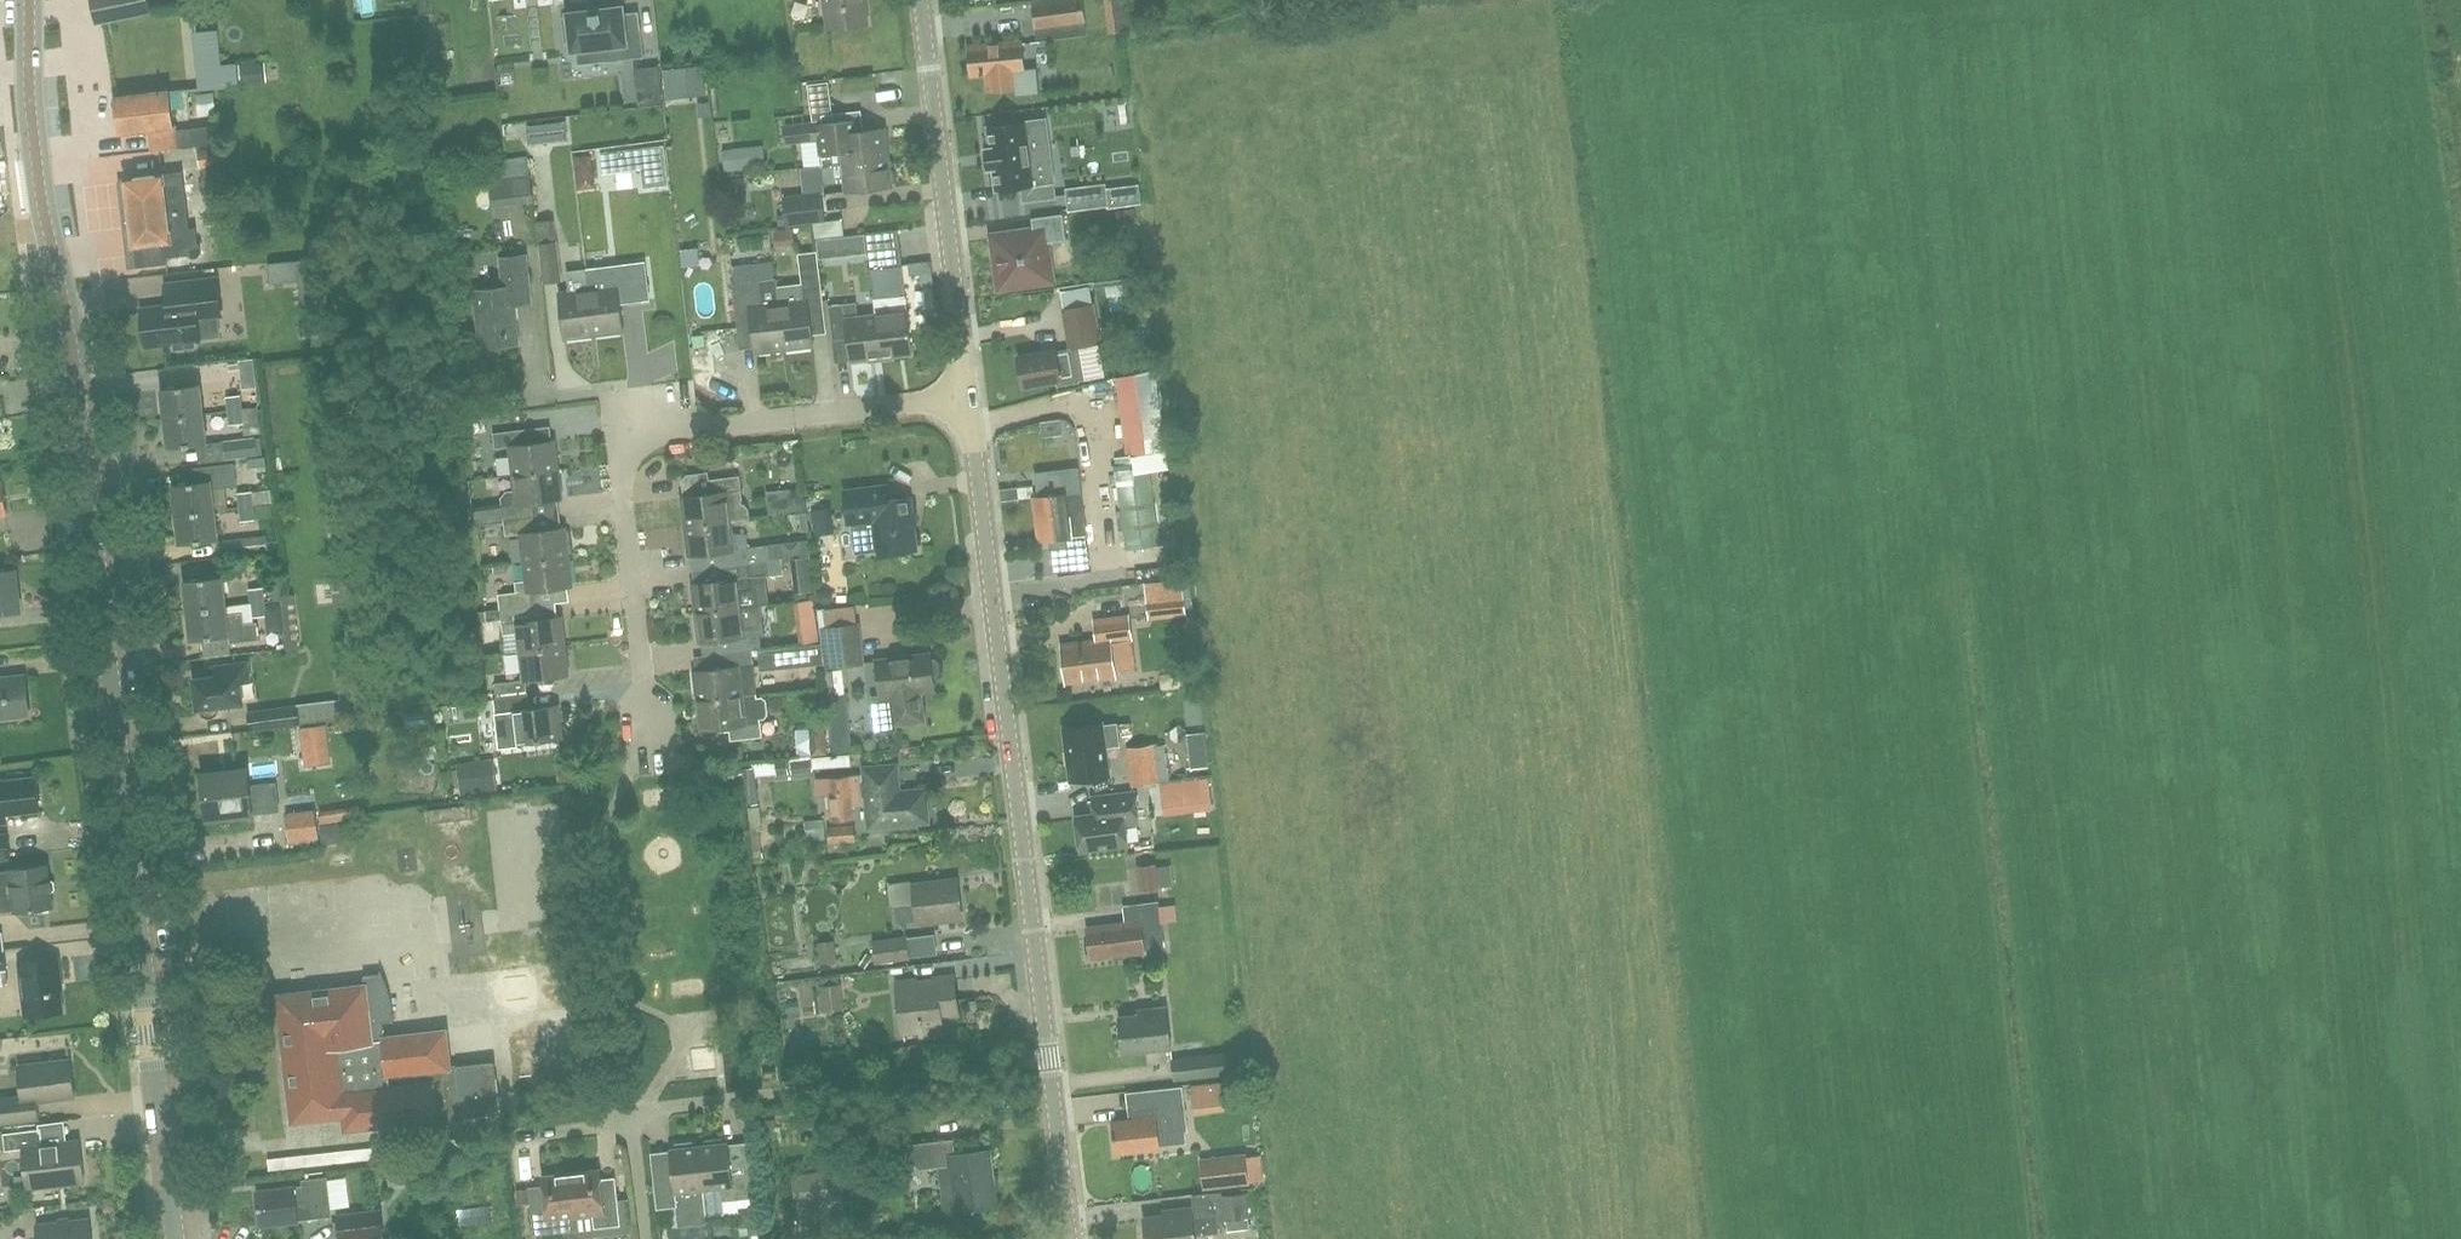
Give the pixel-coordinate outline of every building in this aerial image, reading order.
[(100,20),(154,10),(153,0),(95,0),(100,20)] [(868,23),(865,0),(825,0),(828,27),(868,23)] [(1087,23),(1084,0),(1039,0),(1032,1),(1036,30),(1087,23)] [(1126,13),(1124,0),(1115,0),(1117,14),(1126,13)] [(625,4),(565,11),(566,17),(563,18),(566,43),(569,43),(570,53),(605,49),(606,61),(645,56),(639,11),(626,13),(625,4)] [(218,29),(194,31),(200,87),(240,84),(238,63),(221,64),(218,29)] [(165,30),(120,34),(122,53),(167,48),(165,30)] [(1029,71),(1025,71),(1023,44),(970,48),(973,76),(987,75),(989,93),(1016,91),(1016,94),(1025,93),(1030,92),(1033,90),(1036,86),(1037,82),(1036,78),(1035,76),(1032,72),(1029,71)] [(172,93),(116,99),(120,132),(152,130),(155,151),(218,141),(215,126),(176,131),(172,93)] [(823,123),(784,127),(787,145),(819,141),(823,166),(889,159),(885,130),(861,133),(859,118),(823,123)] [(992,148),(986,149),(989,168),(994,167),(997,189),(1023,185),(1025,200),(1055,196),(1053,181),(1034,184),(1029,145),(1048,142),(1045,120),(989,128),(992,148)] [(1087,122),(1058,123),(1060,166),(1088,164),(1087,122)] [(549,143),(547,123),(527,125),(529,145),(549,143)] [(640,147),(601,151),(604,172),(642,168),(644,186),(670,183),(665,144),(640,147)] [(223,166),(228,165),(225,146),(198,150),(200,169),(202,168),(205,186),(225,182),(223,166)] [(750,147),(723,150),(725,172),(753,169),(750,147)] [(889,159),(823,166),(825,186),(846,184),(847,193),(892,188),(889,159)] [(198,256),(202,252),(201,247),(197,243),(195,229),(190,229),(182,174),(126,180),(137,268),(169,263),(168,256),(189,253),(194,255),(198,256)] [(493,206),(535,202),(531,174),(490,179),(493,206)] [(1068,188),(1071,210),(1108,206),(1105,183),(1068,188)] [(787,226),(826,221),(822,191),(783,196),(787,226)] [(1035,234),(996,239),(998,256),(995,259),(996,268),(1000,271),(1002,287),(1032,283),(1032,277),(1049,275),(1045,244),(1067,241),(1063,215),(1033,220),(1035,234)] [(555,219),(539,221),(546,281),(563,279),(558,241),(555,219)] [(619,228),(618,266),(638,266),(638,229),(619,228)] [(868,239),(870,253),(872,268),(902,265),(898,236),(868,239)] [(779,289),(778,289),(785,350),(814,346),(808,300),(806,301),(805,295),(822,293),(817,252),(799,254),(803,286),(779,289)] [(515,304),(533,302),(527,254),(501,257),(504,288),(475,291),(481,349),(519,345),(515,304)] [(271,282),(301,279),(299,259),(269,261),(271,282)] [(595,335),(590,288),(590,289),(587,269),(569,271),(571,291),(561,292),(566,339),(595,335)] [(778,280),(777,281),(735,285),(739,323),(753,322),(757,353),(785,350),(778,289),(779,289),(778,280)] [(145,350),(173,346),(173,352),(196,349),(195,343),(219,340),(215,311),(219,311),(214,282),(166,288),(169,310),(140,314),(145,350)] [(595,335),(625,332),(619,285),(590,288),(595,335)] [(874,301),(876,314),(877,314),(882,356),(913,353),(906,297),(874,301)] [(1070,349),(1103,343),(1096,302),(1063,309),(1070,349)] [(850,360),(882,356),(877,314),(876,314),(858,316),(856,303),(829,306),(833,341),(848,339),(850,360)] [(1075,384),(1074,382),(1087,380),(1081,352),(1058,356),(1057,351),(1019,359),(1024,387),(1056,380),(1058,387),(1075,384)] [(1154,369),(1117,377),(1125,456),(1115,457),(1128,550),(1161,545),(1151,469),(1167,467),(1163,437),(1154,369)] [(165,418),(205,414),(201,384),(162,389),(165,418)] [(244,428),(261,426),(259,407),(243,408),(241,395),(226,396),(230,425),(244,423),(244,428)] [(205,414),(165,418),(168,448),(208,443),(205,414)] [(510,446),(514,476),(560,470),(556,440),(527,444),(526,429),(495,433),(496,448),(510,446)] [(225,460),(258,456),(256,437),(223,441),(225,460)] [(192,467),(193,482),(173,484),(176,514),(216,510),(213,489),(238,486),(235,463),(192,467)] [(503,498),(506,521),(537,517),(535,502),(563,499),(560,470),(514,476),(516,490),(507,491),(503,498)] [(682,498),(685,527),(732,522),(732,521),(751,519),(750,509),(746,505),(742,503),(744,500),(741,476),(710,480),(711,494),(682,498)] [(848,523),(858,522),(875,520),(879,554),(918,550),(912,499),(882,502),(880,487),(854,490),(845,491),(848,523)] [(238,493),(239,507),(265,504),(263,490),(251,491),(238,493)] [(1036,497),(1038,518),(1041,540),(1069,537),(1070,547),(1088,544),(1082,491),(1067,493),(1036,497)] [(266,518),(265,504),(239,507),(241,521),(266,518)] [(832,508),(813,510),(815,535),(835,533),(832,508)] [(216,510),(176,514),(180,544),(219,539),(216,510)] [(537,517),(506,521),(507,535),(521,534),(525,563),(570,557),(567,529),(539,532),(537,517)] [(769,545),(749,548),(747,533),(733,535),(732,522),(685,527),(688,556),(718,552),(720,567),(770,561),(769,545)] [(244,553),(269,551),(267,534),(242,537),(244,553)] [(1086,570),(1102,569),(1101,545),(1085,546),(1086,570)] [(516,582),(517,593),(500,595),(501,609),(533,606),(531,591),(574,586),(570,557),(525,563),(527,581),(516,582)] [(693,584),(695,613),(751,607),(751,606),(756,606),(754,590),(753,590),(752,577),(772,575),(770,561),(720,567),(721,581),(693,584)] [(18,610),(13,571),(0,572),(0,612),(18,610)] [(187,610),(227,606),(223,576),(184,581),(187,610)] [(281,599),(279,586),(269,586),(249,588),(251,603),(266,601),(281,599)] [(1183,593),(1148,599),(1151,615),(1185,609),(1183,593)] [(282,596),(287,649),(300,648),(295,595),(282,596)] [(227,606),(187,610),(191,640),(229,636),(229,643),(259,640),(257,622),(253,622),(253,617),(267,615),(266,601),(251,603),(227,606)] [(533,606),(501,609),(501,610),(486,612),(488,621),(503,619),(505,634),(518,633),(520,651),(567,646),(564,617),(534,620),(533,606)] [(751,607),(695,613),(698,643),(729,639),(730,653),(752,651),(761,650),(760,634),(745,636),(744,622),(748,621),(752,618),(751,607)] [(1112,639),(1133,636),(1130,616),(1096,620),(1099,641),(1063,646),(1068,682),(1117,675),(1112,639)] [(863,665),(858,625),(827,629),(832,669),(863,665)] [(812,644),(761,650),(762,670),(814,665),(812,644)] [(496,684),(498,699),(529,695),(527,680),(571,675),(567,646),(520,651),(524,680),(496,684)] [(695,672),(698,701),(757,695),(753,665),(752,651),(730,653),(722,654),(723,669),(695,672)] [(881,698),(891,696),(895,725),(924,722),(920,693),(935,691),(933,678),(937,677),(940,674),(939,663),(935,660),(931,661),(930,655),(877,662),(881,698)] [(236,683),(248,681),(246,664),(216,668),(217,677),(196,680),(199,709),(200,713),(202,716),(205,719),(209,720),(215,718),(217,717),(220,713),(220,709),(220,705),(239,702),(236,683)] [(30,716),(25,675),(0,678),(0,719),(30,716)] [(530,709),(529,695),(498,699),(494,699),(496,713),(513,711),(517,743),(563,737),(560,706),(530,709)] [(762,723),(760,723),(759,718),(764,718),(768,714),(767,700),(762,697),(757,697),(757,695),(698,701),(700,730),(730,727),(731,740),(763,736),(762,723)] [(251,731),(301,724),(299,704),(248,711),(251,731)] [(1131,723),(1118,724),(1118,722),(1097,725),(1097,722),(1066,727),(1072,768),(1085,766),(1086,777),(1111,774),(1107,745),(1134,741),(1131,723)] [(822,754),(822,732),(809,731),(809,754),(822,754)] [(1209,767),(1205,732),(1187,734),(1191,769),(1209,767)] [(1157,743),(1130,746),(1134,785),(1160,781),(1157,743)] [(851,766),(850,755),(791,760),(792,773),(813,771),(813,769),(851,766)] [(457,764),(461,794),(498,789),(495,770),(494,759),(468,762),(457,764)] [(854,820),(853,809),(864,808),(863,798),(868,798),(871,828),(929,822),(926,791),(899,794),(896,767),(865,770),(867,786),(862,787),(861,776),(817,780),(819,795),(831,794),(834,822),(849,821),(854,820)] [(273,782),(248,785),(247,771),(204,776),(204,779),(199,779),(201,795),(206,795),(209,819),(236,816),(253,814),(253,812),(276,810),(273,782)] [(1168,813),(1217,807),(1211,776),(1163,783),(1168,813)] [(39,807),(36,777),(1,781),(1,779),(0,780),(0,819),(6,819),(5,811),(39,807)] [(1127,822),(1140,820),(1136,792),(1105,796),(1107,813),(1078,816),(1082,848),(1129,842),(1127,822)] [(471,805),(428,810),(430,824),(473,819),(471,805)] [(290,841),(319,838),(316,811),(287,814),(290,841)] [(803,842),(827,839),(824,820),(801,822),(803,842)] [(854,824),(848,825),(830,826),(831,844),(855,842),(854,824)] [(30,910),(52,907),(47,865),(11,869),(11,871),(0,872),(0,912),(15,910),(15,912),(17,911),(19,915),(29,913),(30,910)] [(1156,867),(1156,865),(1140,867),(1143,887),(1173,883),(1171,865),(1156,867)] [(894,886),(897,906),(898,919),(917,917),(918,922),(963,917),(958,878),(913,884),(894,886)] [(1089,926),(1093,956),(1166,947),(1160,899),(1125,904),(1127,921),(1089,926)] [(876,964),(911,959),(907,935),(873,940),(876,964)] [(821,963),(838,961),(835,940),(819,942),(821,963)] [(9,984),(5,949),(0,949),(0,985),(9,984)] [(26,1015),(63,1011),(59,980),(61,979),(58,957),(20,962),(26,1015)] [(941,1016),(958,1014),(953,976),(935,978),(935,981),(918,983),(917,980),(899,982),(905,1040),(943,1036),(941,1016)] [(824,1012),(845,1009),(842,984),(821,986),(824,1012)] [(457,1118),(455,1106),(454,1090),(466,1089),(468,1112),(504,1107),(494,1026),(459,1030),(461,1053),(449,1054),(446,1030),(373,1039),(366,985),(278,995),(293,1124),(344,1118),(345,1131),(438,1120),(457,1118)] [(1125,1051),(1172,1046),(1167,1007),(1149,1009),(1150,1014),(1121,1017),(1125,1051)] [(1231,1052),(1208,1054),(1172,1059),(1175,1081),(1210,1076),(1233,1073),(1231,1052)] [(23,1095),(0,1098),(0,1123),(4,1123),(4,1127),(38,1123),(38,1118),(36,1101),(74,1097),(70,1059),(20,1065),(23,1095)] [(764,1081),(776,1079),(775,1072),(763,1073),(764,1081)] [(1252,1085),(1202,1087),(1204,1116),(1253,1113),(1252,1085)] [(1186,1144),(1184,1130),(1186,1129),(1182,1091),(1154,1094),(1155,1108),(1133,1110),(1134,1118),(1112,1120),(1116,1153),(1161,1148),(1161,1146),(1186,1144)] [(38,1123),(4,1127),(7,1149),(23,1147),(28,1188),(84,1181),(79,1140),(41,1145),(39,1130),(38,1123)] [(703,1146),(699,1146),(704,1190),(721,1188),(723,1202),(749,1199),(746,1172),(732,1174),(728,1143),(724,1143),(724,1140),(721,1138),(705,1141),(703,1143),(703,1146)] [(957,1211),(997,1206),(990,1149),(955,1153),(954,1139),(909,1145),(911,1161),(921,1169),(939,1167),(941,1183),(954,1181),(957,1211)] [(704,1190),(699,1146),(695,1147),(695,1144),(693,1142),(676,1144),(674,1146),(674,1149),(671,1150),(674,1181),(659,1183),(663,1209),(690,1206),(688,1192),(704,1190)] [(1250,1182),(1247,1156),(1247,1153),(1201,1159),(1204,1189),(1250,1184),(1250,1182)] [(395,1179),(411,1189),(423,1172),(407,1161),(389,1163),(391,1175),(400,1174),(395,1179)] [(844,1209),(843,1200),(846,1199),(841,1169),(794,1176),(799,1216),(844,1209)] [(627,1204),(618,1205),(617,1199),(603,1201),(599,1170),(571,1174),(576,1217),(593,1215),(595,1229),(621,1226),(620,1224),(629,1223),(627,1204)] [(576,1217),(571,1174),(542,1177),(545,1208),(530,1209),(534,1236),(577,1231),(576,1217)] [(328,1181),(296,1186),(296,1185),(257,1190),(261,1225),(300,1220),(299,1216),(322,1212),(322,1217),(333,1216),(328,1181)] [(341,1207),(359,1206),(359,1181),(341,1181),(341,1207)] [(1250,1218),(1247,1192),(1220,1195),(1222,1220),(1250,1218)] [(1219,1231),(1216,1214),(1193,1217),(1192,1208),(1173,1210),(1174,1215),(1145,1219),(1147,1238),(1195,1238),(1195,1234),(1219,1231)] [(337,1214),(339,1238),(362,1238),(386,1236),(383,1209),(337,1214)] [(88,1219),(37,1225),(39,1238),(91,1238),(88,1219)]
